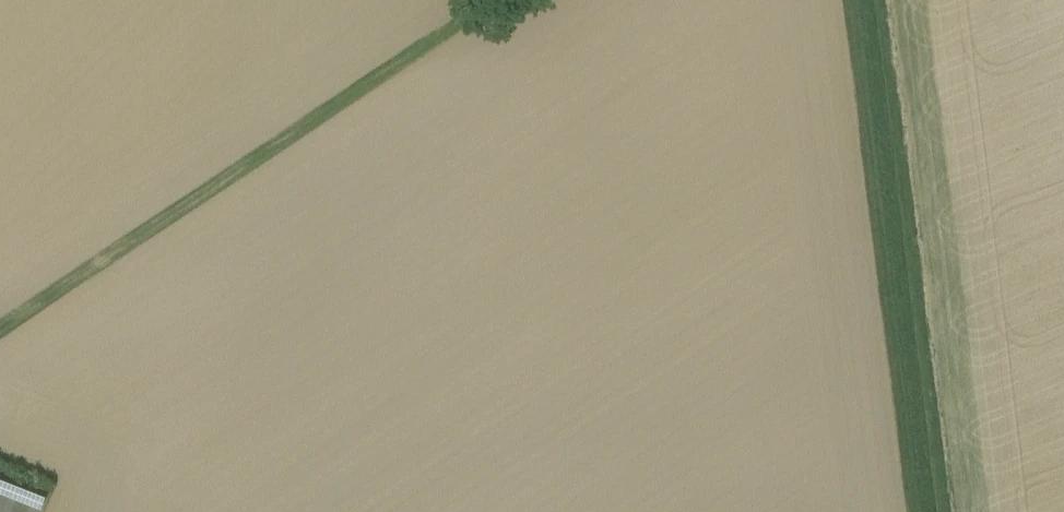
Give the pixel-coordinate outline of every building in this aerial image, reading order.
[(45,505),(0,487),(0,511),(42,511),(45,505)]
